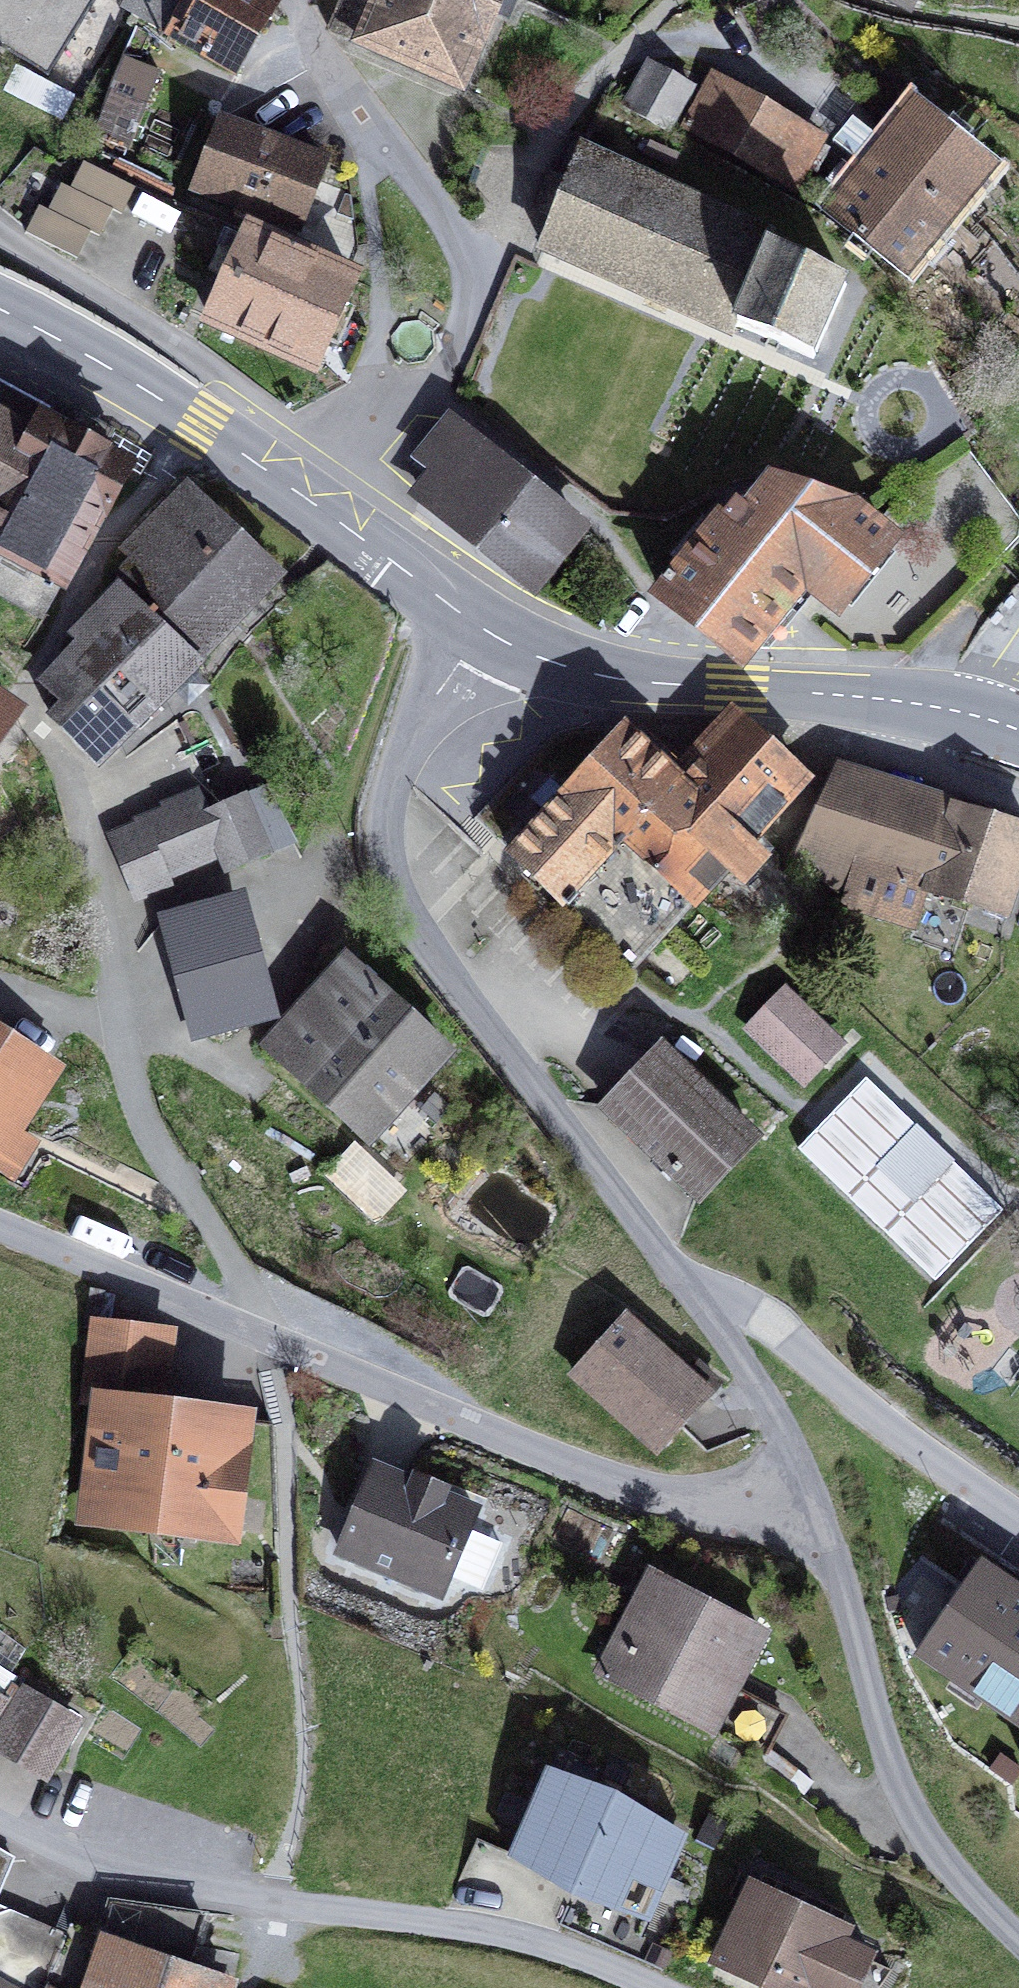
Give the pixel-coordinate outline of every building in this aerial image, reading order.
[(47,75),(78,26),(94,0),(0,0),(0,45),(47,75)] [(125,8),(236,74),(277,6),(266,0),(130,0),(125,8)] [(331,32),(460,87),(497,0),(345,0),(331,32)] [(47,75),(85,98),(115,49),(78,26),(47,75)] [(649,66),(625,108),(667,132),(691,90),(649,66)] [(62,119),(73,98),(17,69),(6,90),(62,119)] [(113,96),(141,108),(152,81),(124,69),(113,96)] [(681,128),(794,191),(821,144),(785,124),(789,118),(740,91),(737,95),(709,80),(681,128)] [(113,96),(97,134),(125,145),(141,108),(113,96)] [(831,212),(899,271),(985,172),(918,114),(885,152),(876,144),(864,158),(873,165),(831,212)] [(295,228),(321,160),(220,122),(194,189),(295,228)] [(677,154),(651,143),(646,154),(672,165),(677,154)] [(744,325),(813,358),(846,284),(767,247),(769,241),(580,152),(569,180),(554,219),(542,248),(732,331),(735,326),(744,325)] [(39,206),(26,233),(77,258),(90,232),(100,237),(113,210),(121,215),(135,188),(83,162),(70,188),(61,184),(48,210),(39,206)] [(533,211),(554,219),(569,180),(548,172),(533,211)] [(209,318),(315,366),(326,341),(343,305),(354,279),(249,231),(237,256),(228,277),(209,318)] [(209,269),(228,277),(237,256),(219,248),(209,269)] [(326,341),(338,346),(355,310),(343,305),(326,341)] [(102,455),(112,435),(78,417),(75,423),(68,435),(47,424),(54,412),(0,382),(0,591),(45,615),(126,468),(102,455)] [(47,424),(68,435),(75,423),(54,412),(47,424)] [(532,586),(580,526),(449,421),(419,457),(440,474),(421,497),(532,586)] [(140,476),(151,456),(112,435),(102,455),(126,468),(140,476)] [(663,580),(667,584),(660,592),(742,659),(751,648),(804,582),(815,591),(835,607),(890,538),(852,507),(773,480),(761,495),(749,485),(724,495),(674,556),(684,564),(673,577),(668,574),(663,580)] [(209,644),(206,641),(271,567),(192,487),(186,487),(127,546),(142,560),(120,582),(123,585),(197,657),(209,644)] [(751,648),(770,649),(815,591),(804,582),(751,648)] [(197,657),(123,585),(76,633),(88,644),(75,657),(100,685),(117,670),(148,705),(200,662),(197,657)] [(52,718),(90,755),(148,705),(117,670),(100,685),(75,657),(52,681),(57,695),(49,702),(59,711),(52,718)] [(14,711),(0,701),(0,731),(14,711)] [(765,858),(748,842),(803,783),(731,716),(675,775),(626,729),(564,795),(551,783),(535,800),(549,812),(510,853),(633,967),(726,867),(742,882),(765,858)] [(884,780),(838,765),(796,856),(848,894),(845,904),(915,926),(929,888),(1006,913),(1018,876),(1018,828),(955,808),(953,813),(932,805),(881,788),(884,780)] [(932,805),(934,798),(884,780),(881,788),(932,805)] [(269,854),(293,844),(268,785),(244,795),(269,854)] [(165,884),(163,878),(220,854),(202,813),(194,794),(165,807),(166,810),(138,822),(140,826),(111,838),(136,896),(165,884)] [(269,854),(244,795),(202,813),(220,854),(228,872),(269,854)] [(171,923),(198,1030),(266,1012),(239,905),(171,923)] [(448,1051),(349,959),(266,1049),(365,1141),(448,1051)] [(752,1029),(761,1037),(794,1003),(785,995),(752,1029)] [(761,1037),(804,1078),(837,1044),(794,1003),(761,1037)] [(51,1075),(0,1043),(0,1158),(14,1168),(29,1145),(12,1135),(51,1075)] [(753,1137),(663,1050),(608,1108),(698,1194),(753,1137)] [(878,1229),(930,1279),(1002,1206),(950,1155),(943,1163),(913,1134),(921,1126),(869,1075),(796,1150),(848,1200),(855,1192),(886,1221),(878,1229)] [(574,1373),(658,1449),(706,1396),(686,1377),(623,1320),(574,1373)] [(90,1514),(264,1535),(277,1426),(243,1422),(242,1432),(186,1426),(188,1416),(159,1412),(138,1410),(140,1396),(161,1398),(168,1338),(98,1329),(89,1403),(103,1405),(90,1514)] [(697,1366),(686,1377),(706,1396),(717,1384),(697,1366)] [(138,1410),(159,1412),(161,1398),(140,1396),(138,1410)] [(186,1426),(242,1432),(243,1422),(188,1416),(186,1426)] [(475,1587),(484,1583),(501,1543),(468,1529),(476,1510),(442,1496),(414,1484),(376,1468),(341,1552),(441,1593),(448,1575),(475,1587)] [(442,1496),(444,1489),(417,1478),(414,1484),(442,1496)] [(980,1562),(918,1652),(954,1677),(965,1661),(996,1682),(985,1699),(1018,1722),(1018,1588),(980,1562)] [(783,1717),(732,1690),(762,1634),(654,1577),(603,1672),(711,1729),(713,1725),(764,1752),(783,1717)] [(985,1699),(996,1682),(965,1661),(954,1677),(946,1689),(977,1710),(985,1699)] [(0,1703),(0,1733),(25,1692),(12,1684),(1,1702),(0,1703)] [(0,1733),(0,1746),(44,1774),(76,1723),(25,1692),(0,1733)] [(571,1894),(648,1922),(686,1834),(617,1791),(550,1767),(510,1857),(571,1894)] [(0,1851),(0,1888),(12,1858),(0,1851)] [(802,1987),(855,1987),(871,1954),(839,1939),(844,1929),(753,1887),(719,1960),(772,1985),(777,1976),(802,1987)] [(81,1987),(162,1987),(171,1962),(186,1967),(203,1916),(112,1903),(99,1935),(81,1987)] [(99,1935),(70,1925),(67,1933),(63,1943),(49,1937),(53,1927),(0,1905),(0,1987),(81,1987),(99,1935)] [(49,1937),(63,1943),(67,1933),(53,1927),(49,1937)] [(233,1984),(186,1967),(171,1962),(162,1987),(232,1987),(233,1984)]
